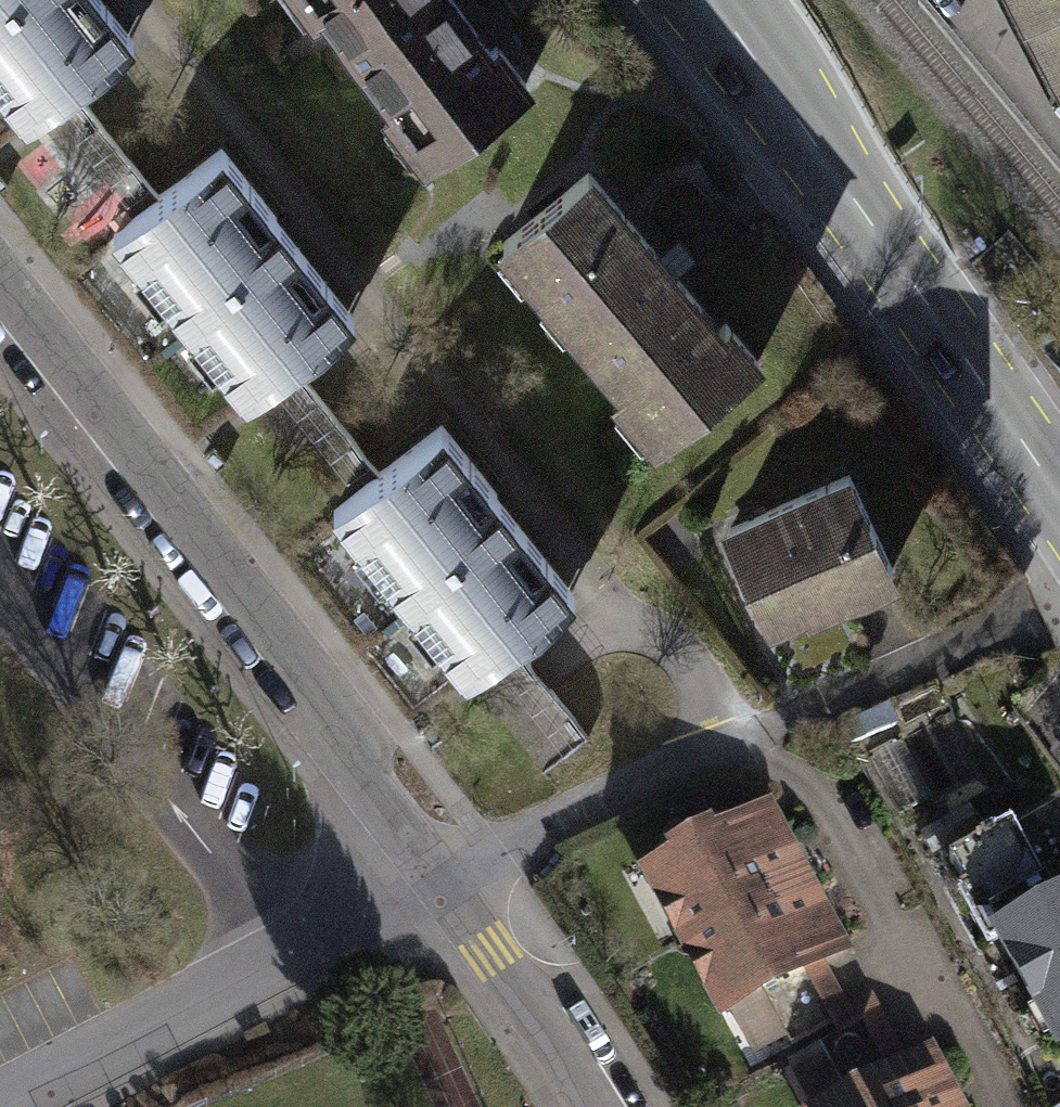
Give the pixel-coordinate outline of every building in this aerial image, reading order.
[(30,130),(141,42),(108,0),(0,0),(0,93),(30,130)] [(319,29),(325,24),(392,113),(386,117),(431,175),(542,90),(508,46),(503,50),(465,0),(297,0),(319,29)] [(1059,105),(1059,0),(1006,0),(1059,105)] [(115,228),(158,193),(87,108),(45,143),(115,228)] [(226,148),(115,236),(251,407),(363,318),(226,148)] [(587,171),(488,253),(613,403),(607,407),(651,460),(762,367),(728,326),(721,331),(587,171)] [(257,436),(336,507),(378,460),(299,390),(257,436)] [(447,427),(335,515),(472,686),(583,597),(447,427)] [(848,475),(720,533),(768,638),(804,622),(807,629),(899,587),(848,475)] [(952,847),(969,877),(960,882),(991,939),(998,935),(1059,1047),(1059,789),(952,847)] [(773,792),(637,863),(719,1018),(733,1011),(827,962),(855,947),(773,792)] [(827,962),(733,1011),(756,1058),(832,1022),(836,1031),(848,1002),(827,962)] [(821,1040),(845,1085),(906,1053),(872,991),(848,1002),(836,1031),(821,1040)] [(804,1106),(972,1106),(935,1038),(906,1053),(845,1085),(804,1106)]
